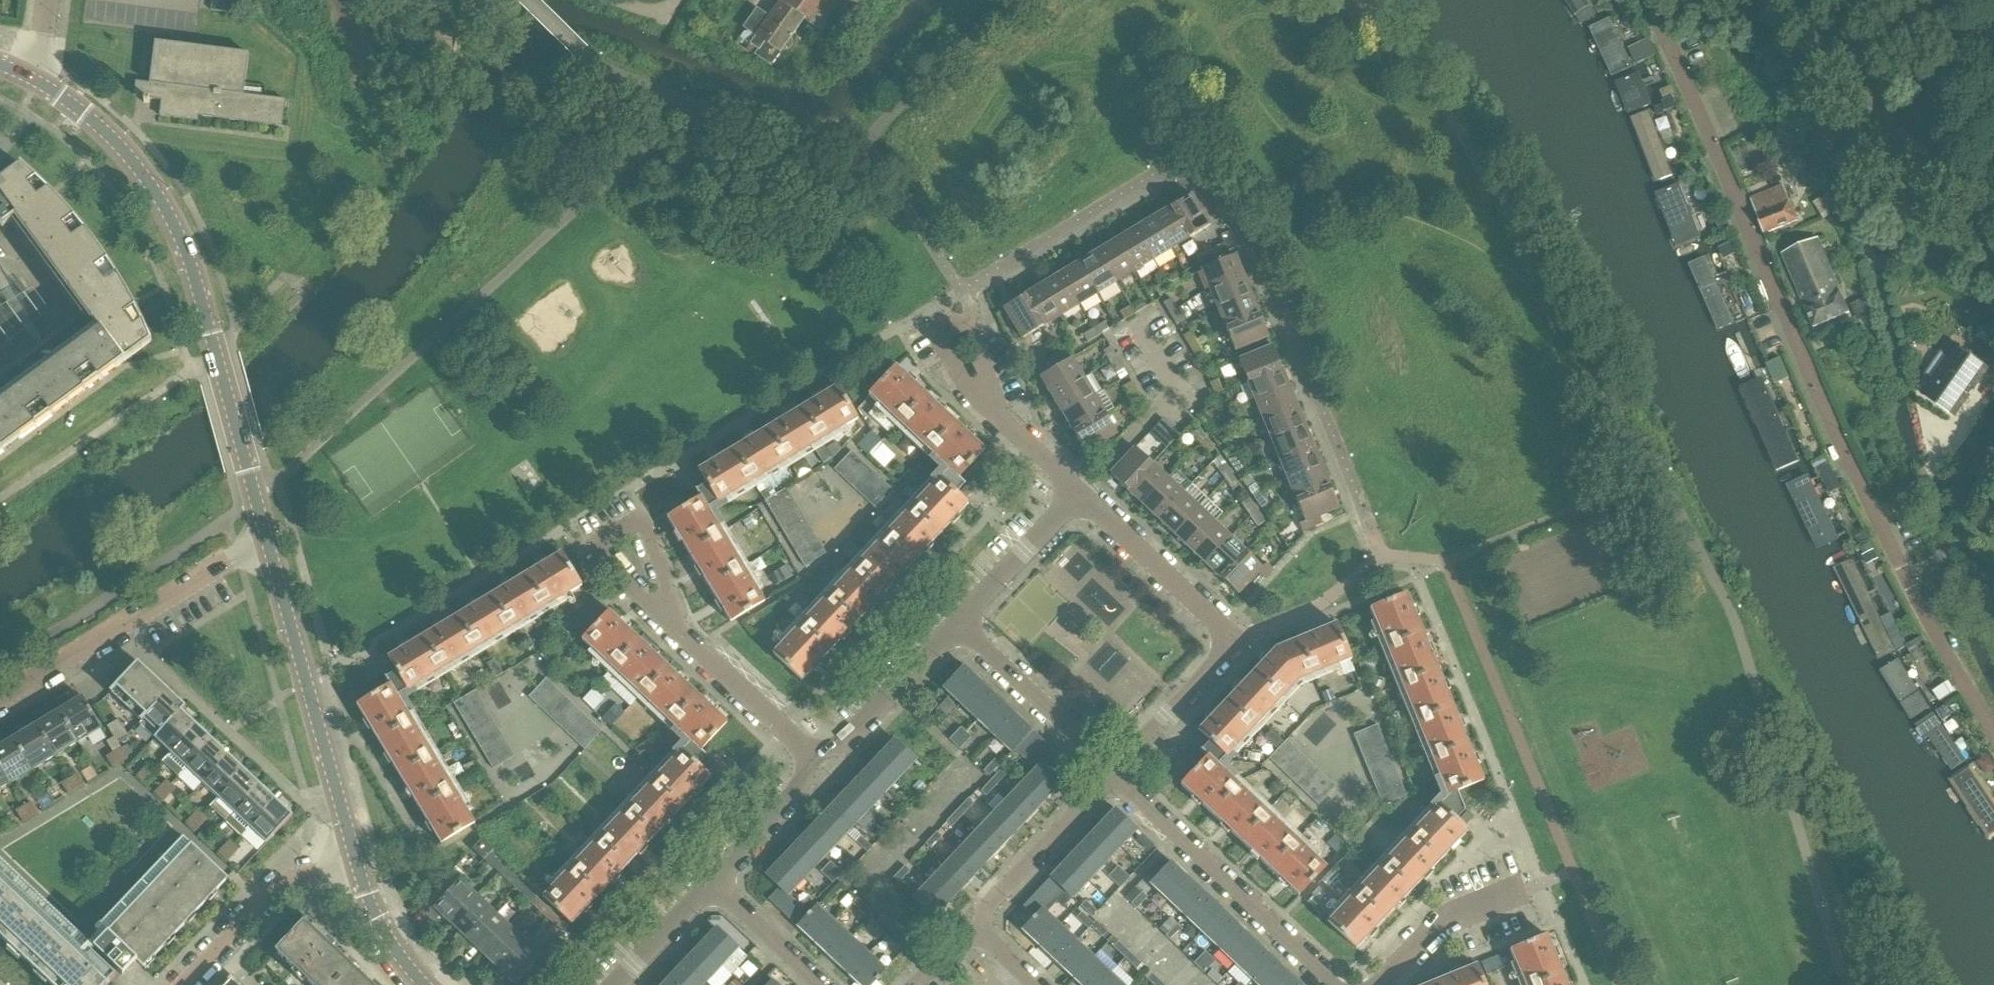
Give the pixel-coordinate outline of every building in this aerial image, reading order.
[(210,10),(232,13),(233,1),(228,0),(211,0),(210,10)] [(778,2),(804,19),(804,20),(818,30),(815,35),(833,48),(842,36),(827,25),(824,28),(812,18),(824,0),(776,0),(778,2)] [(812,18),(824,28),(827,25),(842,36),(853,21),(849,18),(861,2),(859,0),(824,0),(812,18)] [(1618,4),(1622,13),(1633,7),(1629,0),(1625,0),(1618,4)] [(804,19),(778,2),(768,17),(756,8),(742,27),(746,30),(743,32),(740,37),(750,44),(746,49),(771,66),(783,49),(788,50),(792,44),(790,40),(804,20),(804,19)] [(1602,16),(1621,53),(1627,55),(1632,52),(1634,47),(1614,10),(1609,8),(1603,11),(1602,16)] [(155,42),(154,46),(152,62),(149,84),(150,84),(148,99),(161,101),(159,116),(177,118),(197,121),(198,116),(281,127),(284,100),(243,95),(248,54),(155,42)] [(1656,55),(1651,44),(1640,49),(1645,60),(1656,55)] [(1628,67),(1644,106),(1650,108),(1655,105),(1657,100),(1641,61),(1636,59),(1630,62),(1628,67)] [(1662,101),(1666,111),(1677,106),(1673,96),(1662,101)] [(1650,120),(1665,159),(1670,162),(1676,159),(1678,154),(1663,115),(1658,113),(1653,115),(1650,120)] [(1807,160),(1792,169),(1801,184),(1803,186),(1818,178),(1814,172),(1807,160)] [(10,221),(47,191),(38,182),(29,174),(20,166),(0,181),(0,223),(2,227),(10,221)] [(1672,177),(1687,216),(1693,218),(1698,216),(1700,211),(1685,172),(1679,170),(1674,172),(1672,177)] [(1756,214),(1764,234),(1797,221),(1783,185),(1750,199),(1756,213),(1756,214)] [(10,221),(78,313),(94,334),(92,336),(91,335),(90,335),(91,336),(75,348),(75,346),(74,347),(75,348),(59,359),(58,358),(58,359),(59,360),(43,371),(42,370),(42,371),(43,372),(27,383),(26,382),(27,384),(11,395),(10,394),(10,395),(0,403),(0,453),(2,451),(3,452),(3,451),(18,439),(19,440),(20,440),(19,439),(34,428),(35,428),(36,428),(35,427),(51,416),(52,416),(51,415),(67,404),(68,404),(67,403),(83,392),(83,393),(84,392),(83,391),(99,380),(99,381),(100,380),(115,368),(115,369),(116,369),(115,367),(150,342),(142,326),(137,315),(130,301),(122,287),(116,276),(109,266),(102,256),(95,246),(88,236),(80,227),(72,217),(64,208),(53,197),(47,191),(10,221)] [(1191,195),(1171,207),(1190,238),(1209,226),(1203,215),(1191,196),(1191,195)] [(1838,209),(1829,195),(1814,204),(1822,218),(1838,209)] [(1191,196),(1203,215),(1209,211),(1192,196),(1191,196)] [(1171,207),(1153,218),(1172,249),(1190,238),(1171,207)] [(1715,220),(1719,231),(1729,227),(1724,216),(1715,220)] [(1153,218),(1134,229),(1153,260),(1172,249),(1153,218)] [(10,395),(10,394),(11,395),(27,384),(26,382),(27,383),(43,372),(42,371),(42,370),(43,371),(59,360),(58,359),(58,358),(59,359),(75,348),(74,347),(75,346),(75,348),(91,336),(90,335),(91,335),(92,336),(94,334),(78,313),(10,221),(2,227),(0,223),(0,403),(10,395)] [(1134,229),(1116,240),(1135,271),(1153,260),(1134,229)] [(1719,240),(1723,249),(1734,244),(1730,235),(1719,240)] [(1782,254),(1798,291),(1834,276),(1818,239),(1782,254)] [(1116,240),(1097,251),(1116,282),(1135,271),(1116,240)] [(1219,245),(1207,250),(1210,258),(1222,253),(1219,245)] [(1704,256),(1720,295),(1725,297),(1731,295),(1733,289),(1717,251),(1711,249),(1706,251),(1704,256)] [(1210,258),(1207,250),(1195,255),(1199,263),(1210,258)] [(1097,251),(1079,263),(1097,293),(1116,282),(1097,251)] [(1201,269),(1210,290),(1243,276),(1234,255),(1201,269)] [(1079,263),(1060,274),(1079,304),(1097,293),(1079,263)] [(1060,274),(1042,285),(1060,316),(1079,304),(1060,274)] [(1176,275),(1165,281),(1169,289),(1180,282),(1176,275)] [(1210,290),(1218,310),(1251,296),(1243,276),(1210,290)] [(1834,276),(1798,291),(1813,328),(1849,312),(1834,276)] [(1169,289),(1165,281),(1154,288),(1159,295),(1169,289)] [(1042,285),(1023,296),(1042,327),(1060,316),(1042,285)] [(1042,327),(1023,296),(1003,308),(1022,339),(1042,327)] [(1218,310),(1226,330),(1259,316),(1251,296),(1218,310)] [(1163,303),(1170,314),(1177,309),(1171,299),(1163,303)] [(1141,300),(1130,306),(1135,314),(1146,307),(1141,300)] [(1135,314),(1130,306),(1120,313),(1124,320),(1135,314)] [(1177,309),(1170,314),(1176,325),(1183,320),(1177,309)] [(1989,315),(1973,323),(1972,340),(1986,350),(1993,346),(1993,318),(1989,315)] [(1259,316),(1226,330),(1235,351),(1268,337),(1259,316)] [(1104,322),(1093,328),(1098,336),(1109,329),(1104,322)] [(1098,336),(1093,328),(1083,335),(1087,343),(1098,336)] [(1183,336),(1189,347),(1197,342),(1190,332),(1183,336)] [(1197,342),(1189,347),(1196,358),(1203,353),(1197,342)] [(1922,394),(1955,417),(1989,368),(1957,344),(1956,345),(1952,342),(1949,347),(1953,349),(1922,394)] [(1103,351),(1109,362),(1117,358),(1110,347),(1103,351)] [(1238,360),(1247,381),(1280,368),(1272,347),(1238,360)] [(1067,351),(1057,357),(1061,364),(1071,358),(1067,351)] [(1061,364),(1057,357),(1045,364),(1049,371),(1061,364)] [(1040,377),(1052,396),(1083,378),(1071,358),(1061,364),(1049,371),(1040,377)] [(1117,358),(1109,362),(1116,373),(1123,368),(1117,358)] [(1780,358),(1775,361),(1769,363),(1779,384),(1784,381),(1790,379),(1780,358)] [(868,395),(897,422),(925,393),(896,366),(868,395)] [(1247,381),(1255,401),(1289,387),(1280,368),(1247,381)] [(1052,396),(1063,415),(1094,396),(1083,378),(1052,396)] [(1209,383),(1214,395),(1222,391),(1217,379),(1209,383)] [(1124,386),(1130,397),(1138,393),(1131,382),(1124,386)] [(836,386),(801,407),(821,441),(857,420),(836,386)] [(1255,401),(1263,421),(1297,408),(1289,387),(1255,401)] [(897,422),(926,450),(954,421),(925,393),(897,422)] [(1138,393),(1130,397),(1137,408),(1144,403),(1138,393)] [(1782,439),(1787,441),(1792,439),(1794,433),(1777,395),(1772,393),(1766,396),(1764,401),(1782,439)] [(1063,415),(1074,433),(1105,415),(1094,396),(1063,415)] [(801,407),(766,428),(787,462),(821,441),(801,407)] [(1263,421),(1272,442),(1305,428),(1297,408),(1263,421)] [(1197,416),(1205,427),(1212,422),(1205,411),(1197,416)] [(1105,415),(1074,433),(1086,453),(1117,434),(1105,415)] [(1156,425),(1165,434),(1172,427),(1162,418),(1156,425)] [(926,450),(945,468),(972,438),(954,421),(926,450)] [(1212,422),(1205,427),(1212,437),(1219,432),(1212,422)] [(766,428),(732,449),(753,483),(787,462),(766,428)] [(1193,433),(1200,444),(1207,439),(1200,428),(1193,433)] [(1272,442),(1280,461),(1313,448),(1305,428),(1272,442)] [(871,433),(860,445),(868,453),(880,441),(871,433)] [(946,469),(938,478),(963,500),(964,499),(965,500),(966,499),(974,491),(968,485),(966,486),(965,485),(958,478),(984,450),(972,438),(945,468),(946,469)] [(1207,439),(1200,444),(1207,454),(1214,449),(1207,439)] [(832,457),(832,458),(841,449),(837,442),(826,448),(832,457)] [(871,456),(883,468),(894,457),(882,445),(871,456)] [(1222,452),(1229,462),(1236,457),(1229,447),(1222,452)] [(823,463),(832,457),(826,448),(817,454),(823,463)] [(1110,474),(1126,490),(1151,464),(1135,448),(1110,474)] [(1280,461),(1288,481),(1321,467),(1313,448),(1280,461)] [(667,518),(689,554),(724,535),(709,509),(753,483),(732,449),(698,469),(701,475),(699,476),(698,475),(688,482),(692,488),(692,489),(694,488),(695,490),(700,498),(687,506),(681,497),(665,507),(664,513),(667,518)] [(874,507),(877,510),(895,492),(892,489),(885,483),(879,477),(872,471),(866,465),(860,460),(855,454),(851,451),(834,470),(837,473),(843,478),(848,483),(854,489),(861,495),(867,501),(874,507)] [(1236,457),(1229,462),(1236,473),(1243,468),(1236,457)] [(1817,469),(1821,476),(1832,471),(1828,463),(1817,469)] [(1126,490),(1142,505),(1167,479),(1151,464),(1126,490)] [(1218,470),(1225,480),(1232,475),(1225,465),(1218,470)] [(1288,481),(1296,501),(1329,488),(1321,467),(1288,481)] [(1799,479),(1818,517),(1823,518),(1828,516),(1830,510),(1811,473),(1806,471),(1800,474),(1799,479)] [(1232,475),(1225,480),(1232,490),(1239,485),(1232,475)] [(938,478),(910,507),(940,533),(967,505),(963,500),(938,478)] [(1142,505),(1158,519),(1182,493),(1167,479),(1142,505)] [(1247,488),(1254,498),(1261,493),(1254,483),(1247,488)] [(765,501),(775,495),(771,488),(761,494),(765,501)] [(775,495),(765,501),(784,533),(804,566),(826,553),(824,550),(819,542),(815,535),(810,527),(806,520),(801,512),(796,504),(793,498),(789,491),(787,488),(775,495)] [(1329,488),(1296,501),(1305,522),(1299,524),(1302,532),(1314,527),(1311,520),(1338,509),(1329,488)] [(1158,519),(1174,534),(1199,508),(1182,493),(1158,519)] [(1261,493),(1254,498),(1261,508),(1268,503),(1261,493)] [(1243,506),(1250,516),(1257,511),(1250,501),(1243,506)] [(910,507),(883,536),(913,562),(940,533),(910,507)] [(1174,534),(1189,549),(1214,523),(1199,508),(1174,534)] [(1257,511),(1250,516),(1257,527),(1264,522),(1257,511)] [(1189,549),(1205,564),(1230,538),(1214,523),(1189,549)] [(689,554),(709,588),(744,568),(724,535),(689,554)] [(866,554),(855,566),(885,592),(913,562),(883,536),(866,554)] [(1205,564),(1221,579),(1246,553),(1230,538),(1205,564)] [(1873,549),(1862,555),(1867,564),(1878,559),(1873,549)] [(1841,558),(1858,596),(1864,598),(1869,595),(1871,590),(1854,552),(1848,550),(1843,552),(1841,558)] [(560,552),(524,574),(546,608),(581,587),(560,552)] [(1246,553),(1221,579),(1237,594),(1257,573),(1263,579),(1272,569),(1266,563),(1262,568),(1246,553)] [(769,574),(776,586),(793,576),(786,564),(769,574)] [(830,592),(828,594),(858,621),(885,592),(855,566),(850,571),(830,592)] [(744,568),(709,588),(730,622),(764,602),(744,568)] [(524,574),(490,595),(511,629),(546,608),(524,574)] [(828,594),(830,592),(818,579),(813,583),(826,597),(828,594)] [(826,597),(800,624),(830,650),(858,621),(828,594),(826,597)] [(1369,609),(1384,645),(1421,631),(1406,594),(1369,609)] [(490,595),(456,616),(477,650),(511,629),(490,595)] [(604,607),(595,598),(576,618),(586,627),(604,607)] [(582,641),(611,668),(638,638),(609,611),(582,641)] [(744,623),(753,632),(762,622),(755,615),(744,623)] [(456,616),(422,636),(443,670),(477,650),(456,616)] [(1335,623),(1299,638),(1314,675),(1350,660),(1335,623)] [(830,650),(800,624),(772,653),(801,680),(830,650)] [(1384,645),(1399,682),(1437,668),(1421,631),(1384,645)] [(388,657),(391,663),(408,691),(443,670),(422,636),(388,657)] [(1886,644),(1907,680),(1913,682),(1918,679),(1919,673),(1898,637),(1893,636),(1887,639),(1886,644)] [(611,668),(640,696),(667,666),(638,638),(611,668)] [(1275,648),(1252,672),(1281,699),(1297,682),(1314,675),(1299,638),(1275,648)] [(1373,670),(1377,660),(1368,657),(1366,653),(1356,656),(1360,668),(1364,667),(1373,670)] [(486,664),(494,679),(502,673),(494,660),(486,664)] [(109,691),(141,721),(169,691),(137,662),(109,691)] [(356,705),(365,719),(399,699),(398,697),(408,691),(391,663),(389,664),(388,662),(387,663),(388,663),(378,669),(381,676),(382,676),(384,675),(385,677),(384,677),(389,685),(356,705)] [(640,696),(669,723),(696,694),(667,666),(640,696)] [(943,688),(960,704),(981,682),(964,666),(943,688)] [(1399,682),(1414,719),(1452,705),(1437,668),(1399,682)] [(472,676),(477,686),(488,680),(482,670),(472,676)] [(1252,672),(1224,701),(1254,728),(1281,699),(1252,672)] [(528,697),(584,749),(600,732),(601,731),(572,703),(546,679),(528,697)] [(960,704),(977,720),(998,698),(981,682),(960,704)] [(1955,691),(1950,684),(1942,690),(1946,696),(1955,691)] [(154,737),(155,738),(185,706),(169,691),(141,721),(141,722),(144,720),(158,733),(154,737)] [(475,691),(453,703),(473,736),(493,769),(514,756),(475,691)] [(669,723),(688,741),(715,711),(696,694),(669,723)] [(82,697),(59,711),(77,742),(101,728),(82,697)] [(977,720),(994,737),(1015,715),(998,698),(977,720)] [(365,719),(378,741),(413,721),(399,699),(365,719)] [(932,700),(921,712),(926,717),(937,705),(932,700)] [(1180,785),(1211,814),(1239,785),(1219,766),(1254,728),(1224,701),(1197,730),(1202,734),(1200,736),(1199,735),(1199,736),(1191,744),(1196,749),(1196,750),(1197,750),(1198,749),(1200,750),(1207,757),(1180,785)] [(1414,719),(1430,757),(1467,742),(1452,705),(1414,719)] [(155,738),(170,753),(197,725),(181,711),(185,707),(185,706),(155,738)] [(1943,721),(1949,716),(1943,707),(1937,711),(1943,721)] [(59,711),(36,725),(55,756),(77,742),(59,711)] [(689,741),(681,750),(705,773),(707,771),(708,773),(708,772),(716,763),(711,758),(710,757),(709,759),(707,757),(700,750),(727,722),(715,711),(688,741),(689,741)] [(1011,753),(1014,749),(1031,731),(1032,731),(1015,715),(994,737),(1011,753)] [(1391,715),(1384,718),(1389,731),(1396,727),(1391,715)] [(1927,727),(1950,763),(1955,764),(1960,761),(1961,755),(1939,720),(1933,719),(1928,722),(1927,727)] [(107,726),(111,734),(123,727),(118,720),(107,726)] [(378,741),(399,775),(434,755),(413,721),(378,741)] [(36,725),(13,739),(32,770),(55,756),(36,725)] [(170,753),(186,768),(212,740),(197,725),(170,753)] [(1353,735),(1382,806),(1406,796),(1377,725),(1353,735)] [(111,734),(114,738),(114,737),(116,741),(127,735),(123,727),(111,734)] [(949,739),(954,744),(966,732),(960,727),(949,739)] [(1035,769),(1025,779),(1047,799),(1063,782),(1052,772),(1053,771),(1051,769),(1050,768),(1049,769),(1040,761),(1051,749),(1051,748),(1050,749),(1041,740),(1042,740),(1041,739),(1040,740),(1031,731),(1014,749),(1035,769)] [(966,732),(954,744),(959,749),(971,737),(966,732)] [(107,742),(113,752),(121,748),(116,741),(114,737),(114,738),(107,742)] [(0,747),(0,768),(9,783),(32,770),(13,739),(0,747)] [(894,739),(878,756),(900,777),(914,763),(920,768),(921,766),(916,761),(916,760),(894,739)] [(186,768),(202,783),(228,755),(212,740),(186,768)] [(1286,740),(1269,759),(1318,806),(1335,787),(1286,740)] [(1445,795),(1410,833),(1439,860),(1467,831),(1463,827),(1464,825),(1465,826),(1474,817),(1468,811),(1466,813),(1464,811),(1456,791),(1483,780),(1467,742),(1430,757),(1445,795)] [(121,748),(113,752),(120,763),(127,759),(121,748)] [(1050,768),(1051,769),(1061,758),(1060,758),(1051,750),(1051,749),(1040,761),(1049,769),(1050,768)] [(681,750),(653,779),(683,806),(710,777),(705,773),(681,750)] [(120,763),(113,752),(106,757),(113,768),(120,763)] [(202,783),(218,798),(244,770),(228,755),(202,783)] [(399,775),(420,810),(454,789),(434,755),(399,775)] [(878,756),(862,774),(890,799),(892,797),(886,792),(900,777),(878,756)] [(983,771),(988,776),(1000,764),(994,759),(983,771)] [(1990,807),(1993,808),(1993,788),(1978,764),(1973,763),(1968,767),(1967,772),(1990,807)] [(137,776),(143,782),(152,773),(145,767),(137,776)] [(1002,767),(991,779),(997,784),(1008,772),(1002,767)] [(0,768),(0,789),(9,783),(0,768)] [(218,798),(234,813),(260,785),(244,770),(218,798)] [(862,774),(846,791),(868,811),(882,797),(887,801),(890,799),(862,774)] [(76,775),(69,779),(75,790),(83,786),(76,775)] [(75,790),(69,779),(62,784),(68,795),(75,790)] [(652,780),(626,808),(655,835),(683,806),(653,779),(652,780)] [(997,784),(991,779),(980,791),(986,796),(997,784)] [(1025,779),(1010,795),(1032,815),(1047,799),(1025,779)] [(166,780),(160,786),(169,795),(175,789),(166,780)] [(919,780),(912,788),(919,795),(926,787),(919,780)] [(234,813),(250,828),(276,800),(260,785),(234,813)] [(1211,814),(1240,841),(1268,812),(1239,785),(1211,814)] [(169,795),(160,786),(154,793),(163,801),(169,795)] [(454,789),(420,810),(440,844),(474,823),(454,789)] [(846,791),(831,807),(852,828),(857,833),(860,831),(854,826),(868,811),(846,791)] [(1010,795),(993,814),(1015,834),(1032,815),(1010,795)] [(968,798),(957,810),(963,815),(974,803),(968,798)] [(276,800),(250,828),(266,843),(292,816),(276,800)] [(31,802),(23,807),(30,818),(37,813),(31,802)] [(902,804),(899,808),(905,813),(908,809),(902,804)] [(30,818),(23,807),(16,811),(23,822),(30,818)] [(831,807),(815,824),(836,845),(852,828),(831,807)] [(626,808),(598,837),(628,864),(655,835),(626,808)] [(1099,826),(1121,846),(1137,830),(1115,809),(1099,826)] [(198,810),(192,817),(201,825),(207,819),(198,810)] [(963,815),(957,810),(946,821),(951,827),(963,815)] [(1240,841),(1270,869),(1297,840),(1268,812),(1240,841)] [(993,814),(977,830),(999,850),(1015,834),(993,814)] [(201,825),(192,817),(186,823),(195,831),(201,825)] [(544,837),(549,831),(541,824),(536,829),(544,837)] [(815,824),(798,841),(820,862),(836,845),(815,824)] [(1083,843),(1105,864),(1110,868),(1112,866),(1107,862),(1121,846),(1099,826),(1083,843)] [(957,841),(962,846),(984,866),(999,850),(977,830),(964,844),(959,839),(957,841)] [(924,845),(930,850),(943,837),(937,832),(924,845)] [(1410,833),(1383,862),(1412,890),(1439,860),(1410,833)] [(855,841),(867,853),(872,847),(860,836),(855,841)] [(598,837),(571,866),(600,893),(628,864),(598,837)] [(484,859),(490,853),(493,850),(482,839),(472,849),(483,860),(484,859)] [(229,840),(223,846),(233,855),(239,849),(229,840)] [(1297,840),(1270,869),(1298,896),(1325,867),(1314,856),(1297,840)] [(798,841),(782,858),(804,879),(820,862),(798,841)] [(1144,842),(1132,855),(1139,861),(1151,849),(1144,842)] [(1067,859),(1090,880),(1105,864),(1083,843),(1067,859)] [(207,901),(206,899),(203,896),(211,888),(214,891),(215,893),(228,879),(191,844),(106,934),(107,934),(93,948),(122,976),(136,962),(139,964),(141,962),(148,954),(151,957),(153,958),(166,944),(164,943),(161,940),(169,932),(172,935),(174,936),(187,923),(185,921),(182,918),(190,910),(193,913),(194,915),(207,901)] [(233,855),(223,846),(218,853),(227,861),(233,855)] [(962,846),(946,864),(967,884),(984,866),(962,846)] [(484,859),(497,872),(503,866),(490,853),(484,859)] [(779,888),(788,896),(804,879),(782,858),(766,875),(779,888)] [(1061,887),(1072,898),(1090,880),(1067,859),(1050,877),(1051,877),(1061,887)] [(830,862),(825,867),(837,878),(842,873),(830,862)] [(1150,884),(1166,900),(1187,877),(1171,862),(1150,884)] [(1383,862),(1355,891),(1384,919),(1412,890),(1383,862)] [(930,881),(951,901),(967,884),(946,864),(930,881)] [(497,872),(513,887),(519,881),(503,866),(497,872)] [(600,893),(571,866),(542,896),(571,924),(600,893)] [(904,866),(893,879),(899,884),(910,871),(904,866)] [(1117,866),(1112,872),(1124,883),(1129,877),(1117,866)] [(837,878),(825,867),(820,872),(832,884),(837,878)] [(1124,883),(1112,872),(1107,877),(1119,888),(1124,883)] [(50,984),(107,984),(115,976),(91,953),(87,957),(0,875),(0,938),(50,984)] [(1041,886),(1041,887),(1052,897),(1061,887),(1051,877),(1042,887),(1041,886)] [(1166,900),(1184,916),(1204,893),(1187,877),(1166,900)] [(441,915),(449,924),(476,895),(460,880),(429,912),(437,920),(441,915)] [(513,887),(530,903),(536,897),(519,881),(513,887)] [(951,901),(930,881),(914,898),(921,905),(920,906),(923,908),(924,908),(935,918),(951,901)] [(1022,930),(1039,947),(1059,925),(1046,913),(1056,902),(1062,908),(1072,898),(1061,887),(1052,897),(1043,907),(1035,916),(1034,916),(1033,916),(1031,919),(1032,919),(1022,930)] [(1032,896),(1043,907),(1052,897),(1041,887),(1033,896),(1032,896)] [(778,909),(789,897),(788,896),(779,888),(768,899),(769,900),(778,908),(778,909)] [(1323,895),(1319,890),(1313,890),(1309,894),(1309,900),(1313,904),(1319,904),(1323,900),(1323,895)] [(1142,891),(1131,904),(1136,909),(1147,897),(1142,891)] [(1384,919),(1355,891),(1327,921),(1356,949),(1384,919)] [(1184,916),(1200,932),(1221,909),(1204,893),(1184,916)] [(454,936),(461,943),(492,910),(476,895),(449,924),(458,932),(454,936)] [(848,895),(840,903),(846,909),(852,904),(854,901),(848,895)] [(1023,906),(1033,916),(1034,916),(1035,916),(1043,907),(1032,896),(1032,897),(1023,906)] [(530,903),(546,918),(551,912),(536,897),(530,903)] [(787,918),(788,918),(799,906),(789,897),(778,909),(779,909),(788,917),(787,918)] [(869,909),(857,898),(854,901),(852,904),(864,915),(869,909)] [(1080,906),(1092,917),(1097,911),(1085,901),(1080,906)] [(789,918),(798,926),(810,913),(809,912),(807,914),(799,906),(788,918),(789,918)] [(797,927),(813,942),(833,920),(817,906),(810,913),(798,926),(797,927)] [(1200,932),(1218,948),(1238,926),(1221,909),(1200,932)] [(473,946),(482,954),(509,926),(492,910),(461,943),(469,950),(473,946)] [(551,912),(546,918),(562,934),(568,928),(551,912)] [(1088,929),(1090,926),(1093,923),(1081,912),(1076,918),(1088,929)] [(874,924),(886,936),(891,930),(879,919),(874,924)] [(813,942),(831,959),(851,938),(833,920),(813,942)] [(1093,923),(1090,926),(1102,938),(1108,932),(1096,921),(1093,923)] [(310,984),(335,984),(352,968),(340,956),(332,949),(335,946),(326,938),(323,941),(304,922),(291,936),(275,952),(310,984)] [(1165,936),(1171,941),(1182,929),(1176,924),(1165,936)] [(1039,947),(1056,963),(1076,941),(1059,925),(1039,947)] [(486,966),(493,973),(524,941),(509,926),(482,954),(490,962),(486,966)] [(1218,948),(1234,964),(1255,942),(1238,926),(1218,948)] [(716,928),(700,945),(722,966),(738,948),(716,928)] [(891,930),(886,936),(897,947),(903,941),(891,930)] [(1524,984),(1529,984),(1561,972),(1546,935),(1509,950),(1524,984)] [(831,959),(848,975),(868,954),(851,938),(831,959)] [(524,941),(493,973),(501,980),(505,976),(514,984),(541,956),(524,941)] [(1056,963),(1073,979),(1093,958),(1076,941),(1056,963)] [(1112,947),(1125,958),(1130,953),(1117,941),(1112,947)] [(1234,964),(1252,981),(1273,958),(1255,942),(1234,964)] [(683,963),(707,984),(711,984),(707,981),(722,966),(700,945),(683,963)] [(1193,963),(1199,968),(1209,956),(1205,951),(1193,963)] [(1130,953),(1125,958),(1137,968),(1142,963),(1130,953)] [(848,975),(859,984),(871,984),(876,980),(876,981),(879,978),(878,977),(885,970),(868,954),(848,975)] [(1209,956),(1199,968),(1204,973),(1215,961),(1209,956)] [(1496,957),(1483,962),(1487,972),(1500,967),(1496,957)] [(1080,984),(1100,984),(1110,974),(1093,958),(1073,979),(1080,984)] [(1257,984),(1280,984),(1290,974),(1273,958),(1252,981),(1257,984)] [(667,979),(674,984),(704,984),(707,984),(683,963),(667,979)] [(1437,980),(1439,984),(1484,984),(1475,964),(1437,980)] [(352,968),(335,984),(370,984),(352,968)] [(1154,984),(1162,984),(1164,984),(1152,972),(1147,978),(1154,984)] [(1561,972),(1529,984),(1567,984),(1561,972)] [(1110,974),(1100,984),(1122,984),(1110,974)] [(1290,974),(1280,984),(1301,984),(1290,974)]
